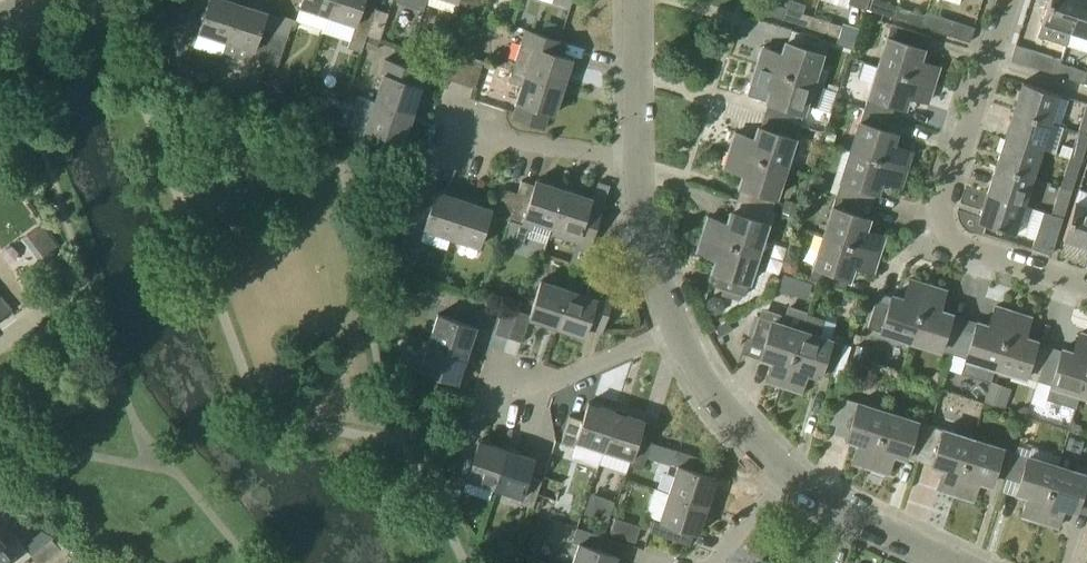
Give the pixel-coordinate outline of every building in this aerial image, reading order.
[(238,2),(232,0),(209,0),(206,11),(192,7),(184,34),(197,38),(199,32),(226,40),(238,2)] [(324,29),(329,15),(328,15),(333,0),(303,0),(301,6),(296,20),(324,29)] [(329,15),(356,24),(348,47),(362,51),(367,35),(368,35),(376,8),(378,0),(333,0),(328,15),(329,15)] [(427,3),(428,0),(397,0),(396,0),(424,9),(426,3),(427,3)] [(457,1),(455,7),(469,12),(473,0),(454,0),(457,1)] [(469,12),(482,16),(487,0),(473,0),(469,12)] [(776,4),(764,0),(757,0),(754,10),(772,15),(776,4)] [(895,17),(898,6),(880,0),(869,0),(866,8),(895,17)] [(1080,0),(1049,0),(1042,22),(1038,35),(1066,44),(1080,0)] [(1066,44),(1086,51),(1086,0),(1080,0),(1066,44)] [(266,60),(274,33),(280,17),(266,13),(267,11),(238,2),(226,40),(223,51),(251,60),(252,56),(266,60)] [(800,24),(803,13),(786,7),(782,19),(800,24)] [(376,8),(368,35),(380,39),(389,12),(376,8)] [(905,21),(922,26),(927,12),(926,12),(925,15),(909,9),(905,21)] [(950,35),(955,21),(927,12),(922,26),(950,35)] [(827,33),(831,21),(814,16),(810,27),(827,33)] [(559,37),(563,24),(545,19),(541,32),(559,37)] [(885,68),(934,84),(939,66),(920,60),(924,48),(914,45),(919,32),(892,23),(883,49),(890,51),(885,68)] [(512,69),(564,86),(573,58),(562,55),(567,42),(526,29),(512,69)] [(758,65),(807,81),(812,64),(818,66),(827,40),(800,31),(796,45),(786,42),(782,53),(763,47),(758,65)] [(276,72),(279,64),(287,38),(274,33),(266,60),(262,71),(263,72),(265,68),(276,72)] [(1061,59),(1033,50),(1032,52),(1015,46),(1011,59),(1056,74),(1061,59)] [(462,83),(471,56),(457,52),(448,79),(462,83)] [(471,56),(462,83),(476,87),(484,60),(471,56)] [(375,101),(413,113),(422,85),(418,84),(423,71),(385,59),(381,73),(384,74),(375,101)] [(1061,59),(1056,74),(1073,79),(1077,68),(1060,63),(1061,59)] [(825,86),(807,81),(758,65),(752,82),(750,81),(746,85),(745,89),(747,93),(750,95),(755,95),(759,98),(765,98),(768,99),(767,100),(777,104),(773,117),(799,126),(806,104),(818,108),(825,86)] [(928,102),(934,84),(885,68),(879,85),(873,83),(864,109),(891,117),(895,104),(905,107),(909,96),(928,102)] [(564,86),(512,69),(509,81),(522,85),(516,101),(518,102),(512,118),(544,129),(550,112),(555,114),(564,86)] [(1051,122),(1060,94),(1023,82),(1013,110),(1051,122)] [(404,141),(413,113),(375,101),(371,112),(354,107),(349,123),(351,124),(347,137),(382,148),(386,135),(404,141)] [(887,130),(891,117),(864,109),(856,134),(863,136),(857,153),(906,170),(912,151),(893,145),(897,133),(887,130)] [(1042,150),(1051,122),(1013,110),(1005,138),(1042,150)] [(791,151),(799,126),(773,117),(769,129),(759,126),(755,138),(736,132),(730,149),(779,165),(785,149),(791,151)] [(1033,177),(1042,150),(1005,138),(996,165),(1033,177)] [(1070,158),(1081,162),(1086,145),(1075,142),(1070,158)] [(774,182),(779,165),(730,149),(725,168),(744,174),(740,185),(750,188),(745,201),(772,210),(780,184),(774,182)] [(901,187),(906,170),(857,153),(852,170),(845,168),(837,193),(864,202),(868,189),(878,192),(881,181),(901,187)] [(1064,176),(1076,179),(1081,162),(1070,158),(1064,176)] [(1024,205),(1033,177),(996,165),(987,193),(1024,205)] [(553,227),(565,188),(537,179),(535,184),(522,180),(518,193),(519,193),(510,220),(503,240),(522,246),(527,232),(533,229),(536,221),(553,227)] [(981,208),(986,193),(966,187),(961,202),(981,208)] [(518,193),(504,188),(496,215),(510,220),(519,193),(518,193)] [(591,246),(604,206),(590,202),(592,197),(565,188),(553,227),(554,227),(552,234),(591,246)] [(452,237),(464,199),(436,190),(431,208),(418,203),(401,254),(414,258),(424,228),(452,237)] [(860,215),(864,202),(837,193),(829,219),(835,221),(830,238),(879,254),(885,236),(866,230),(869,218),(860,215)] [(1015,233),(1024,205),(987,193),(978,221),(1015,233)] [(1063,217),(1069,200),(1057,197),(1052,214),(1063,217)] [(464,199),(452,237),(479,246),(492,208),(464,199)] [(764,236),(772,210),(745,201),(741,214),(732,211),(728,223),(709,217),(703,234),(752,251),(758,234),(764,236)] [(1075,202),(1063,239),(1086,247),(1086,206),(1075,202)] [(1063,217),(1052,214),(1049,213),(1040,241),(1054,246),(1063,217)] [(747,267),(752,251),(703,234),(697,252),(716,259),(713,270),(722,273),(718,286),(745,295),(753,269),(747,267)] [(873,271),(879,254),(830,238),(824,255),(818,253),(810,278),(837,287),(841,274),(850,277),(854,265),(873,271)] [(70,264),(57,246),(40,258),(53,276),(70,264)] [(798,279),(783,274),(778,289),(793,294),(798,279)] [(571,289),(558,327),(584,336),(587,327),(602,331),(613,295),(604,293),(607,284),(591,279),(586,294),(571,289)] [(912,334),(928,285),(910,279),(904,298),(893,294),(890,304),(876,300),(868,327),(894,335),(896,329),(912,334)] [(558,327),(571,289),(543,280),(531,315),(518,310),(509,337),(522,341),(530,318),(558,327)] [(704,296),(707,287),(699,285),(696,294),(704,296)] [(953,354),(962,327),(948,323),(952,313),(940,310),(946,290),(928,285),(912,334),(929,339),(927,346),(953,354)] [(12,310),(0,296),(0,319),(12,310)] [(783,385),(807,313),(808,311),(788,305),(785,314),(762,307),(751,343),(764,347),(761,357),(772,360),(766,380),(783,385)] [(518,310),(517,310),(504,306),(495,332),(509,337),(518,310)] [(991,381),(998,361),(1014,312),(995,306),(989,325),(977,321),(974,331),(962,327),(953,354),(966,358),(961,372),(991,381)] [(1038,381),(1046,354),(1034,350),(1037,340),(1025,337),(1031,317),(1014,312),(998,361),(1014,366),(1012,372),(1038,381)] [(845,344),(819,336),(824,319),(807,313),(783,385),(802,391),(808,372),(819,376),(823,366),(836,371),(845,344)] [(429,341),(467,354),(477,326),(438,314),(429,341)] [(1086,373),(1086,335),(1080,333),(1074,352),(1063,348),(1059,358),(1046,354),(1038,381),(1064,389),(1066,382),(1082,388),(1086,373)] [(458,382),(467,354),(429,341),(420,369),(414,367),(409,380),(436,389),(440,376),(458,382)] [(1006,405),(1012,387),(992,380),(986,399),(1006,405)] [(852,461),(870,467),(886,418),(869,412),(871,406),(836,395),(828,422),(850,429),(847,439),(858,442),(852,461)] [(603,449),(616,411),(589,402),(583,420),(570,416),(561,442),(575,447),(577,441),(603,449)] [(644,420),(616,411),(603,449),(632,459),(630,465),(643,469),(657,426),(644,422),(644,420)] [(922,452),(930,425),(905,417),(903,423),(886,418),(870,467),(888,473),(894,454),(906,457),(909,448),(922,452)] [(955,494),(971,445),(954,439),(956,433),(930,425),(922,452),(935,456),(932,466),(943,469),(937,488),(955,494)] [(494,487),(507,449),(479,440),(473,458),(460,453),(452,480),(465,485),(467,478),(494,487)] [(1007,479),(1015,452),(990,444),(988,450),(971,445),(955,494),(973,500),(979,481),(991,484),(994,475),(1007,479)] [(507,449),(494,487),(522,496),(520,502),(533,507),(542,480),(529,476),(535,458),(507,449)] [(712,476),(716,463),(676,450),(672,463),(678,465),(670,492),(707,505),(716,477),(712,476)] [(1040,521),(1055,471),(1039,466),(1041,460),(1015,452),(1007,479),(1020,483),(1017,492),(1028,496),(1022,515),(1040,521)] [(1075,470),(1073,477),(1055,471),(1040,521),(1058,527),(1064,507),(1076,511),(1079,501),(1086,504),(1086,474),(1075,470)] [(698,533),(707,505),(670,492),(661,520),(654,518),(650,531),(690,545),(694,531),(698,533)] [(610,531),(636,540),(641,525),(616,515),(610,531)] [(618,555),(600,549),(604,536),(577,527),(573,541),(579,543),(573,562),(615,562),(618,555)] [(15,555),(0,537),(0,562),(6,562),(15,555)] [(61,549),(52,538),(31,555),(37,562),(43,562),(61,549)]
